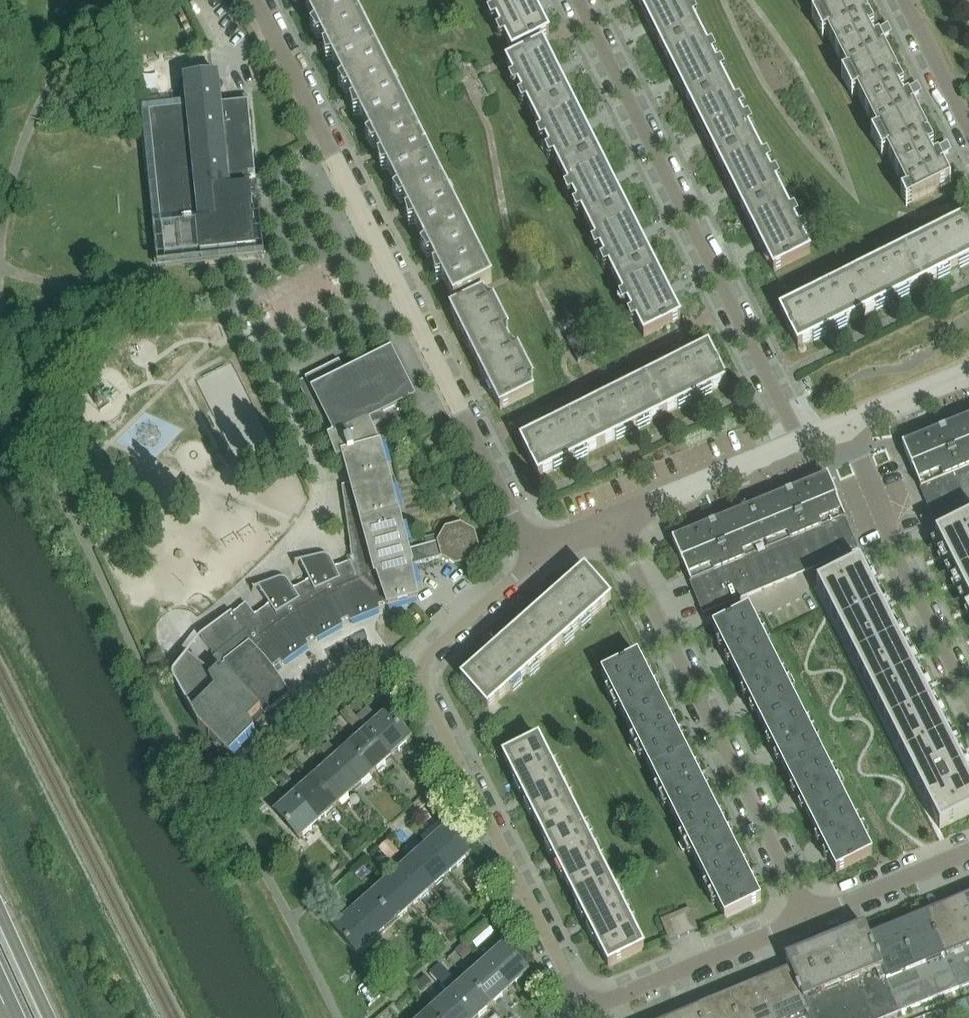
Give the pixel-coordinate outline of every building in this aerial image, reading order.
[(354,104),(392,84),(391,82),(398,79),(395,73),(388,76),(350,0),(315,0),(304,5),(354,104)] [(511,54),(511,55),(548,37),(530,0),(484,0),(511,54)] [(663,52),(700,33),(683,0),(637,0),(663,52)] [(819,18),(855,0),(810,0),(819,18)] [(819,18),(850,80),(888,61),(877,39),(889,33),(884,25),(873,31),(858,0),(855,0),(819,18)] [(717,68),(700,33),(663,52),(690,107),(727,88),(722,78),(729,74),(724,64),(717,68)] [(533,119),(569,100),(542,46),(505,64),(533,119)] [(903,90),(888,61),(850,80),(863,107),(856,110),(861,120),(868,117),(881,141),(919,122),(907,98),(918,92),(914,84),(903,90)] [(256,175),(248,104),(222,106),(219,77),(184,81),(187,110),(150,114),(165,261),(257,251),(249,176),(256,175)] [(442,183),(392,84),(354,104),(403,202),(442,183)] [(718,162),(755,143),(727,88),(690,107),(718,162)] [(549,151),(560,173),(597,155),(569,100),(533,119),(544,142),(538,145),(543,154),(549,151)] [(919,122),(881,141),(912,203),(950,183),(937,157),(948,151),(944,143),(933,149),(919,122)] [(772,177),(755,143),(718,162),(745,217),(783,198),(777,187),(784,184),(778,173),(772,177)] [(560,173),(588,228),(624,209),(597,155),(560,173)] [(403,202),(453,300),(492,281),(446,191),(452,187),(449,181),(443,185),(442,183),(403,202)] [(745,217),(773,271),(810,253),(783,198),(745,217)] [(604,259),(615,282),(652,264),(624,209),(588,228),(599,249),(593,252),(598,262),(604,259)] [(905,249),(923,285),(949,272),(950,275),(960,269),(959,267),(968,262),(968,220),(967,217),(905,249)] [(869,266),(842,280),(861,316),(887,303),(888,306),(898,301),(897,298),(923,285),(905,249),(877,262),(874,255),(866,259),(869,266)] [(679,319),(679,318),(652,264),(615,282),(643,337),(679,319)] [(861,316),(842,280),(780,311),(798,348),(825,334),(826,337),(836,332),(835,329),(861,316)] [(489,302),(484,293),(483,292),(449,308),(474,359),(508,342),(503,332),(508,330),(493,300),(489,302)] [(579,362),(596,353),(585,332),(575,338),(568,341),(579,362)] [(513,352),(508,342),(474,359),(500,409),(533,392),(528,382),(532,380),(518,350),(513,352)] [(690,402),(691,404),(701,399),(700,397),(726,384),(708,347),(645,378),(664,415),(690,402)] [(173,675),(173,677),(173,678),(173,680),(174,681),(199,727),(235,763),(236,762),(231,757),(255,732),(250,722),(251,721),(259,712),(262,710),(264,712),(264,713),(289,696),(285,689),(281,682),(276,675),(271,669),(281,661),(284,664),(308,646),(305,643),(314,637),(316,641),(342,626),(340,622),(350,618),(351,622),(379,611),(378,606),(387,603),(388,607),(418,599),(411,566),(413,566),(413,565),(442,557),(443,558),(443,557),(455,565),(456,565),(470,561),(477,549),(478,548),(474,534),(475,534),(462,526),(447,530),(447,529),(440,542),(438,535),(424,539),(426,546),(408,551),(381,450),(380,446),(379,446),(371,428),(369,422),(368,421),(382,414),(383,415),(384,414),(384,413),(388,411),(397,406),(398,407),(399,407),(399,406),(413,399),(413,400),(415,399),(391,352),(390,353),(390,354),(376,361),(376,360),(375,361),(375,362),(361,368),(359,368),(360,369),(347,376),(339,361),(306,378),(306,379),(298,383),(323,433),(332,429),(333,431),(334,431),(335,433),(332,434),(334,437),(331,439),(331,438),(330,439),(338,459),(339,459),(339,462),(345,460),(346,465),(351,484),(342,486),(351,549),(353,561),(336,568),(331,560),(331,559),(330,558),(329,557),(327,556),(326,556),(324,555),(323,555),(321,556),(310,559),(310,557),(300,562),(308,577),(307,577),(309,581),(294,589),(289,582),(288,581),(287,580),(285,579),(284,579),(283,578),(281,578),(280,578),(278,579),(268,583),(267,582),(258,588),(268,602),(270,605),(255,616),(246,604),(232,615),(232,614),(232,613),(200,637),(201,638),(215,656),(215,657),(203,666),(198,662),(187,654),(179,664),(180,665),(174,672),(174,673),(173,674),(173,675)] [(617,392),(583,409),(601,446),(627,433),(629,436),(639,431),(638,428),(664,415),(645,378),(625,388),(622,381),(614,385),(617,392)] [(601,446),(583,409),(521,440),(539,477),(565,464),(566,467),(577,462),(575,459),(601,446)] [(952,512),(968,505),(968,413),(902,441),(904,445),(902,446),(913,474),(914,474),(920,489),(921,489),(925,498),(954,487),(958,499),(930,510),(933,519),(952,512)] [(274,443),(246,454),(255,478),(283,467),(274,443)] [(713,585),(717,594),(722,606),(853,553),(849,543),(853,542),(845,520),(839,504),(828,476),(826,477),(825,473),(672,536),(674,540),(672,541),(684,569),(684,568),(690,583),(692,583),(709,576),(713,585)] [(925,498),(930,510),(958,499),(954,487),(925,498)] [(936,537),(968,603),(968,520),(940,535),(936,537)] [(817,586),(940,829),(968,815),(968,779),(968,778),(963,767),(961,764),(956,754),(860,564),(817,586)] [(523,624),(550,655),(611,600),(585,570),(553,598),(551,596),(543,604),(545,605),(523,624)] [(713,585),(709,576),(692,583),(696,592),(713,585)] [(713,585),(696,592),(699,601),(717,594),(713,585)] [(722,606),(717,594),(699,601),(704,613),(722,606)] [(749,610),(714,627),(713,628),(737,677),(774,659),(749,610)] [(550,655),(523,624),(501,644),(500,642),(491,650),(493,651),(461,679),(488,709),(550,655)] [(601,675),(626,724),(663,706),(638,657),(601,675)] [(774,659),(737,677),(762,726),(798,708),(787,687),(794,683),(791,676),(784,679),(774,659)] [(640,752),(651,773),(687,754),(663,706),(626,724),(637,745),(630,748),(633,756),(640,752)] [(798,708),(762,726),(787,775),(823,757),(798,708)] [(349,709),(341,716),(347,722),(360,737),(349,746),(373,773),(392,757),(367,730),(357,719),(355,715),(349,709)] [(368,709),(357,719),(367,730),(392,757),(411,740),(387,713),(381,718),(378,720),(368,709)] [(313,738),(305,745),(310,751),(319,744),(313,738)] [(527,804),(541,830),(576,812),(540,739),(504,757),(522,794),(520,796),(525,806),(527,804)] [(330,741),(323,748),(334,760),(331,763),(355,789),(373,773),(349,746),(341,754),(330,741)] [(651,773),(675,822),(712,803),(687,754),(651,773)] [(811,824),(848,805),(837,784),(844,781),(840,774),(833,778),(823,757),(787,775),(811,824)] [(355,789),(331,763),(312,779),(337,806),(355,789)] [(286,775),(284,773),(279,778),(281,780),(285,786),(291,781),(286,775)] [(294,795),(318,822),(337,806),(312,779),(294,795)] [(255,788),(246,796),(258,809),(264,804),(267,801),(255,788)] [(318,822),(294,795),(275,812),(299,839),(318,822)] [(689,849),(700,870),(737,852),(712,803),(675,822),(685,841),(678,845),(682,852),(689,849)] [(264,804),(258,809),(263,814),(269,809),(264,804)] [(872,854),(848,805),(811,824),(836,872),(872,854)] [(428,809),(422,814),(429,823),(435,817),(428,809)] [(590,841),(576,812),(541,830),(554,856),(551,857),(556,867),(559,866),(572,892),(607,874),(593,848),(601,844),(597,837),(590,841)] [(408,829),(402,834),(409,842),(414,837),(408,829)] [(427,847),(450,873),(469,856),(446,830),(427,847)] [(388,841),(379,849),(390,861),(399,853),(388,841)] [(408,862),(432,889),(450,873),(427,847),(408,862)] [(737,852),(700,870),(724,919),(761,901),(737,852)] [(389,879),(413,906),(432,889),(408,862),(389,879)] [(355,875),(362,882),(370,874),(364,867),(355,875)] [(607,874),(572,892),(585,918),(582,920),(588,930),(590,929),(609,966),(644,948),(607,874)] [(371,896),(395,922),(413,906),(389,879),(371,896)] [(353,912),(376,938),(395,922),(371,896),(353,912)] [(899,925),(870,937),(866,926),(851,932),(786,958),(791,970),(674,1017),(889,1017),(968,985),(968,896),(899,925)] [(689,933),(698,929),(690,909),(680,912),(689,933)] [(376,938),(353,912),(333,929),(357,955),(376,938)] [(689,933),(680,912),(671,916),(679,937),(689,933)] [(671,916),(661,920),(670,941),(679,937),(671,916)] [(487,925),(470,941),(477,949),(494,933),(487,925)] [(465,943),(455,952),(464,961),(473,952),(465,943)] [(486,962),(510,989),(528,973),(504,946),(486,962)] [(467,979),(491,1006),(510,989),(486,962),(467,979)] [(440,965),(432,973),(441,983),(450,975),(440,965)] [(426,976),(416,985),(423,992),(432,983),(426,976)] [(470,1017),(477,1017),(491,1006),(467,979),(449,995),(470,1017)] [(436,1017),(470,1017),(449,995),(430,1012),(436,1017)] [(965,999),(922,1017),(968,1017),(968,1009),(965,999)]
